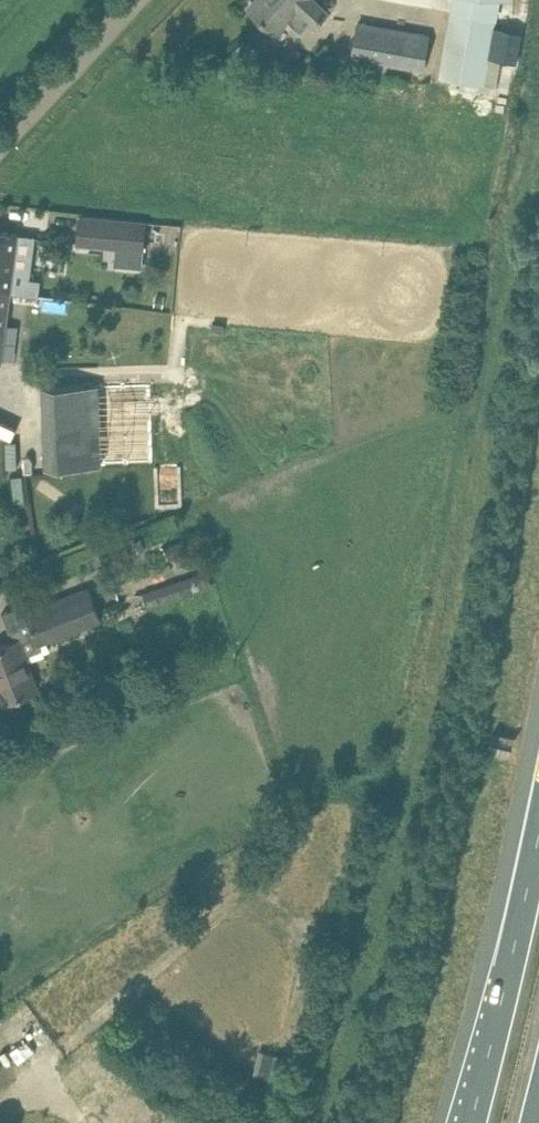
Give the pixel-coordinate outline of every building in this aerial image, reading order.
[(249,7),(275,31),(296,9),(314,26),(327,12),(314,0),(255,0),(249,7)] [(459,12),(448,77),(496,85),(501,58),(489,56),(493,25),(495,19),(459,12)] [(358,21),(355,43),(352,56),(422,69),(428,34),(358,21)] [(143,265),(147,221),(79,214),(76,243),(118,247),(116,262),(143,265)] [(10,288),(17,232),(0,230),(0,286),(10,288)] [(0,286),(0,362),(1,362),(10,288),(0,286)] [(98,384),(43,385),(45,467),(100,466),(98,384)] [(182,462),(154,462),(155,504),(183,504),(182,462)] [(188,553),(183,539),(164,546),(169,560),(188,553)] [(212,586),(207,570),(143,592),(147,607),(183,595),(212,586)] [(3,701),(37,688),(24,655),(41,648),(39,643),(102,620),(89,586),(26,610),(34,632),(4,643),(0,645),(0,690),(4,699),(2,700),(3,701)] [(265,1050),(259,1077),(270,1079),(276,1053),(265,1050)]
